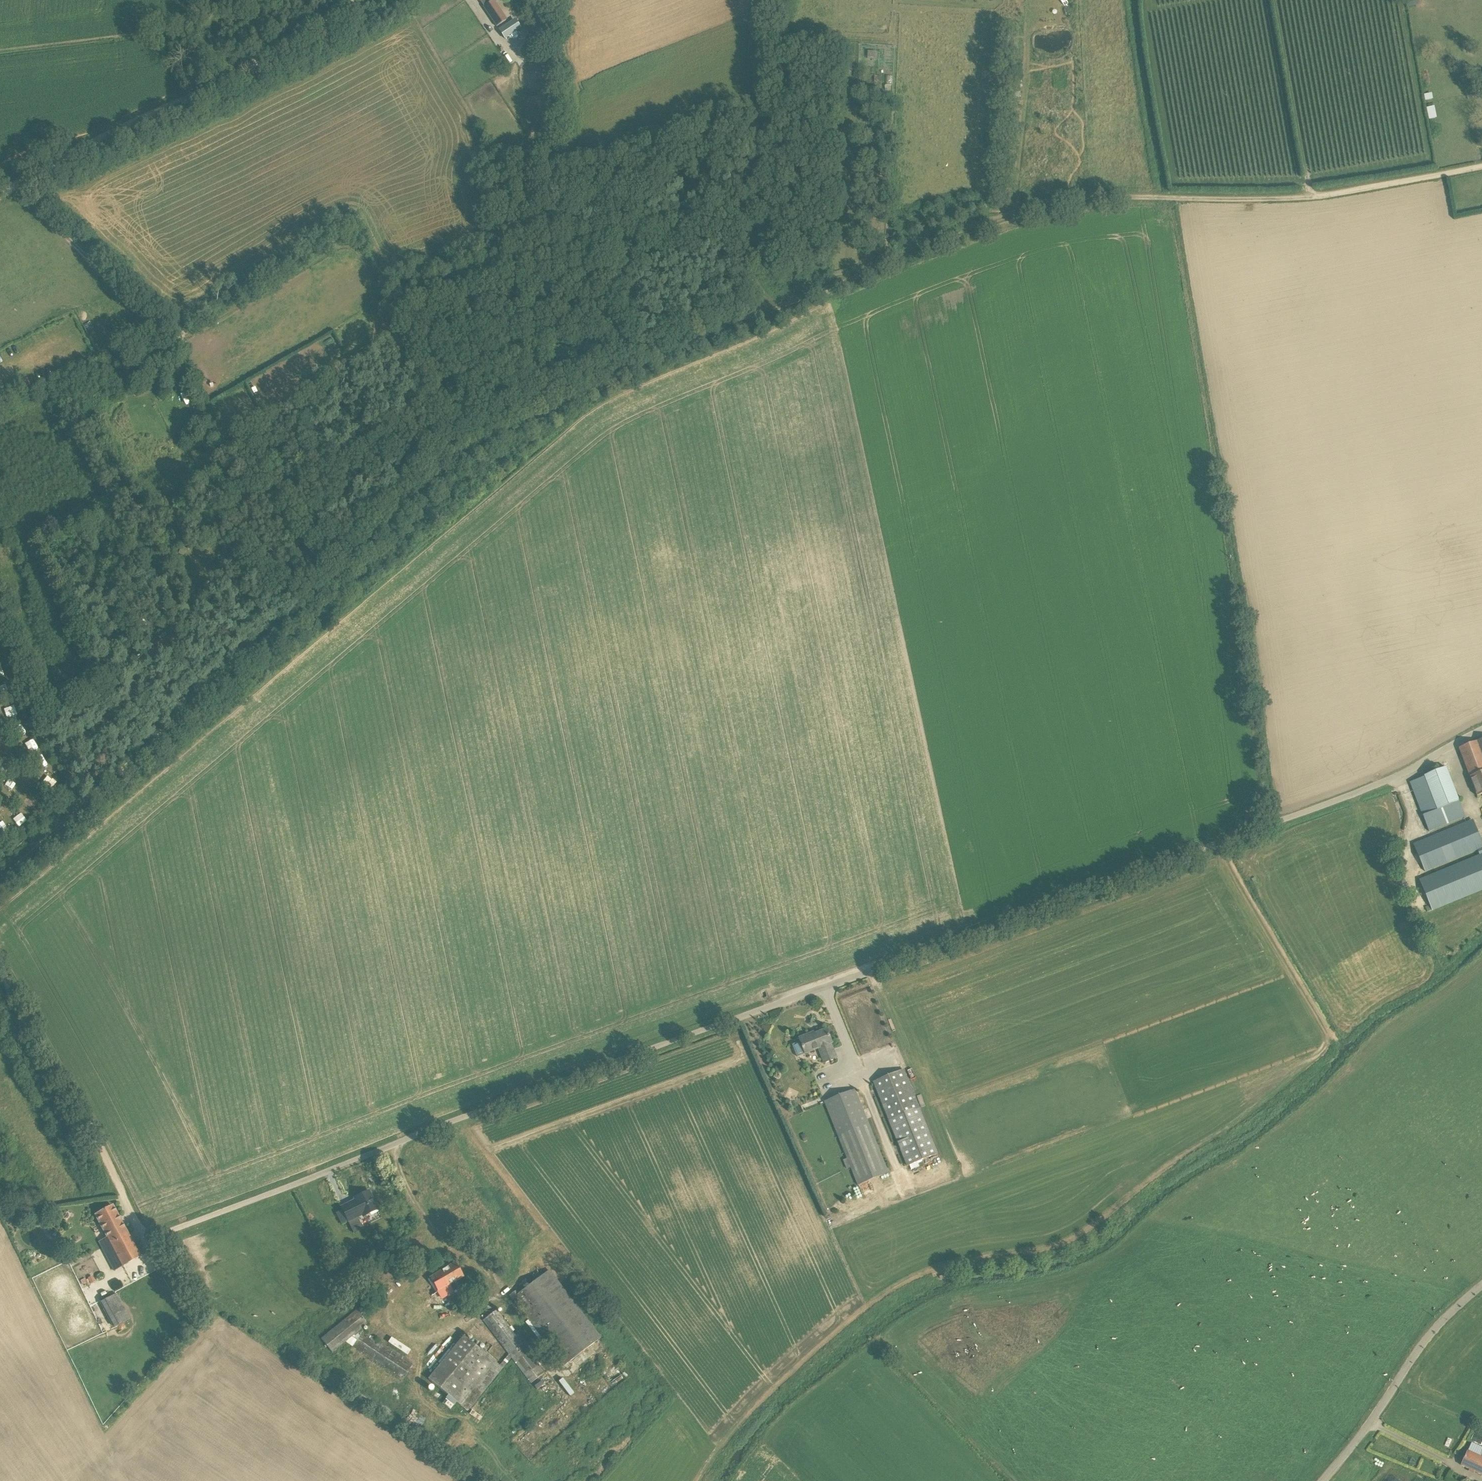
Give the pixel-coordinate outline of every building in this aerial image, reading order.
[(484,6),(498,26),(507,19),(494,1),(495,0),(480,0),(484,6)] [(505,37),(522,26),(517,17),(500,28),(505,37)] [(1426,107),(1428,119),(1436,118),(1434,105),(1426,107)] [(1481,794),(1481,739),(1459,748),(1477,795),(1481,794)] [(1467,816),(1445,765),(1425,776),(1410,782),(1429,832),(1467,816)] [(47,776),(40,786),(49,792),(56,781),(47,776)] [(18,827),(27,822),(22,813),(13,817),(18,827)] [(1474,820),(1414,844),(1425,871),(1479,849),(1481,855),(1420,879),(1433,910),(1481,891),(1481,841),(1474,820)] [(832,1043),(833,1043),(827,1029),(810,1035),(810,1034),(799,1038),(801,1041),(793,1045),(798,1057),(806,1053),(806,1054),(819,1048),(822,1055),(834,1050),(832,1043)] [(874,1082),(878,1091),(908,1166),(938,1154),(904,1070),(874,1082)] [(825,1101),(829,1111),(848,1158),(844,1160),(848,1170),(852,1168),(859,1185),(889,1173),(855,1089),(825,1101)] [(363,1217),(378,1209),(369,1191),(354,1198),(356,1202),(342,1209),(348,1221),(362,1214),(363,1217)] [(123,1265),(140,1257),(113,1206),(96,1214),(108,1236),(123,1265)] [(429,1310),(446,1300),(444,1296),(453,1291),(449,1284),(464,1276),(455,1262),(415,1286),(429,1310)] [(550,1268),(512,1296),(563,1366),(601,1338),(550,1268)] [(117,1294),(101,1302),(115,1327),(130,1319),(117,1294)] [(414,1363),(361,1329),(368,1324),(357,1310),(321,1338),(332,1353),(346,1342),(403,1379),(414,1363)] [(483,1320),(509,1354),(500,1365),(463,1336),(428,1379),(468,1411),(511,1358),(531,1383),(545,1373),(497,1310),(483,1320)] [(409,1355),(412,1349),(389,1338),(386,1344),(409,1355)] [(561,1378),(556,1381),(566,1397),(571,1394),(561,1378)] [(487,1388),(471,1408),(481,1416),(497,1396),(487,1388)] [(414,1421),(418,1416),(413,1410),(408,1414),(414,1421)] [(1481,1476),(1481,1448),(1471,1443),(1460,1466),(1469,1470),(1468,1473),(1473,1475),(1474,1473),(1481,1476)]
